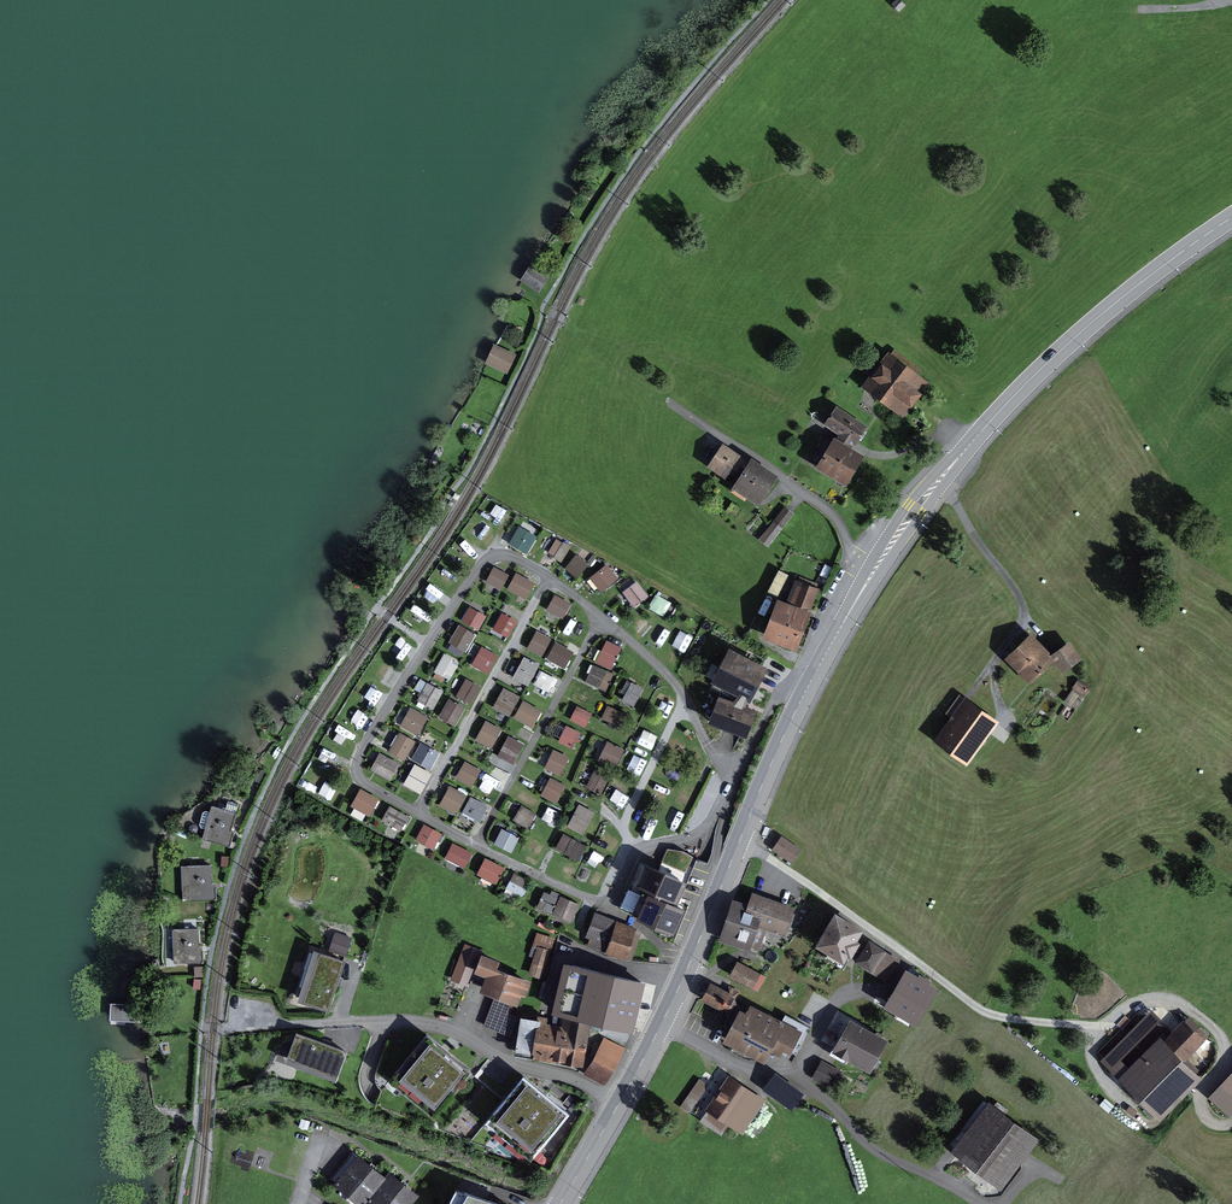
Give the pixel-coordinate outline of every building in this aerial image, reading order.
[(539,293),(549,279),(529,267),(520,280),(539,293)] [(507,374),(516,354),(493,344),(484,364),(507,374)] [(930,384),(888,352),(861,388),(903,420),(930,384)] [(854,451),(869,427),(836,405),(823,425),(839,435),(836,440),(854,451)] [(815,469),(846,488),(865,457),(854,451),(836,440),(834,438),(815,469)] [(738,480),(750,463),(723,445),(707,468),(725,480),(729,474),(738,480)] [(779,478),(752,460),(750,463),(738,480),(732,490),(759,508),(779,478)] [(736,519),(742,510),(732,503),(726,511),(736,519)] [(794,514),(784,507),(759,540),(768,547),(794,514)] [(535,536),(519,527),(510,545),(525,553),(535,536)] [(589,565),(576,555),(565,569),(577,579),(589,565)] [(828,580),(833,568),(825,564),(820,575),(828,580)] [(618,578),(607,565),(590,579),(601,592),(618,578)] [(509,575),(494,567),(486,582),(501,591),(509,575)] [(535,584),(516,574),(507,590),(526,600),(535,584)] [(762,640),(797,653),(812,613),(810,612),(819,589),(795,580),(786,604),(777,601),(762,640)] [(649,597),(637,582),(623,593),(634,608),(649,597)] [(572,604),(555,596),(547,611),(564,620),(572,604)] [(486,617),(470,608),(461,622),(478,631),(486,617)] [(517,622),(502,614),(493,630),(508,638),(517,622)] [(551,639),(537,631),(527,649),(541,657),(551,639)] [(1052,655),(1031,634),(1005,660),(1031,686),(1055,663),(1050,656),(1052,655)] [(580,644),(564,635),(551,660),(567,669),(580,644)] [(1082,660),(1070,642),(1052,655),(1050,656),(1055,663),(1062,674),(1082,660)] [(497,656),(481,648),(471,665),(487,674),(497,656)] [(746,707),(767,669),(729,649),(709,687),(746,707)] [(453,659),(444,654),(434,673),(450,681),(459,664),(453,660),(453,659)] [(538,666),(524,658),(513,679),(527,687),(538,666)] [(546,659),(541,669),(543,670),(550,673),(555,664),(546,659)] [(614,674),(593,665),(586,682),(606,691),(614,674)] [(558,680),(540,670),(533,684),(551,694),(558,680)] [(482,688),(466,679),(456,697),(472,706),(482,688)] [(1078,679),(1072,688),(1085,697),(1091,688),(1078,679)] [(443,692),(427,683),(417,701),(433,710),(443,692)] [(643,690),(632,683),(622,700),(634,707),(643,690)] [(519,698),(503,688),(493,707),(509,716),(519,698)] [(965,699),(959,695),(945,715),(951,718),(965,699)] [(999,723),(965,698),(965,699),(951,718),(933,742),(967,766),(999,723)] [(465,708),(449,699),(439,718),(455,727),(465,708)] [(542,711),(524,701),(514,719),(533,729),(542,711)] [(591,714),(577,707),(570,720),(585,728),(591,714)] [(626,715),(607,707),(601,719),(620,728),(626,715)] [(427,718),(410,709),(400,727),(417,736),(427,718)] [(503,730),(486,721),(475,741),(491,750),(503,730)] [(581,733),(566,726),(559,742),(573,749),(581,733)] [(416,742),(400,733),(388,752),(404,761),(416,742)] [(524,745),(508,737),(497,757),(513,765),(524,745)] [(625,751),(608,742),(598,761),(616,769),(625,751)] [(440,754),(421,743),(411,761),(431,771),(440,754)] [(569,758),(554,750),(545,768),(560,776),(569,758)] [(399,764),(380,754),(371,770),(390,781),(399,764)] [(481,771),(465,762),(456,779),(472,788),(481,771)] [(432,774),(415,765),(403,785),(421,795),(432,774)] [(262,784),(267,773),(257,769),(253,780),(262,784)] [(506,776),(493,770),(486,783),(499,789),(506,776)] [(610,778),(595,770),(585,788),(601,796),(610,778)] [(565,786),(550,778),(541,796),(556,804),(565,786)] [(466,796),(449,787),(440,805),(456,814),(466,796)] [(379,800),(360,790),(350,807),(370,818),(379,800)] [(488,807),(471,798),(458,821),(470,828),(475,820),(480,823),(488,807)] [(239,805),(228,802),(225,811),(235,813),(236,814),(239,805)] [(594,814),(579,805),(568,827),(583,835),(594,814)] [(204,829),(201,840),(230,848),(234,833),(230,832),(235,813),(225,811),(211,806),(209,813),(204,829)] [(537,815),(522,806),(514,821),(529,829),(537,815)] [(409,819),(390,808),(382,822),(402,833),(409,819)] [(204,829),(209,813),(206,812),(203,813),(199,825),(201,828),(204,829)] [(442,835),(424,826),(416,841),(434,851),(442,835)] [(519,838),(502,830),(494,845),(512,853),(519,838)] [(587,847),(564,835),(556,849),(580,862),(587,847)] [(801,850),(781,836),(772,850),(791,864),(801,850)] [(473,854),(454,844),(445,859),(465,869),(473,854)] [(662,862),(686,873),(694,856),(683,852),(668,849),(662,862)] [(505,869),(485,859),(477,875),(496,885),(505,869)] [(182,867),(183,901),(216,900),(215,884),(212,884),(211,866),(182,867)] [(639,917),(637,920),(654,931),(670,935),(681,911),(676,909),(687,885),(649,868),(648,870),(644,868),(636,885),(641,887),(640,891),(643,892),(649,895),(639,917)] [(530,882),(514,874),(506,888),(523,897),(530,882)] [(796,904),(752,889),(748,902),(733,896),(718,938),(750,949),(751,945),(759,948),(766,929),(785,935),(796,904)] [(649,895),(643,892),(641,896),(629,890),(620,908),(639,917),(649,895)] [(550,895),(544,893),(537,909),(551,915),(560,895),(552,891),(550,895)] [(579,905),(561,897),(553,916),(571,923),(579,905)] [(865,925),(835,907),(814,941),(844,959),(848,952),(851,954),(861,937),(858,935),(865,925)] [(637,931),(637,929),(595,914),(587,938),(592,940),(589,946),(631,961),(641,933),(637,931)] [(174,931),(175,964),(203,963),(202,948),(199,948),(198,930),(174,931)] [(329,952),(346,958),(352,938),(335,932),(329,952)] [(555,938),(537,932),(529,957),(533,958),(537,947),(551,951),(555,938)] [(902,960),(869,938),(855,959),(888,981),(902,960)] [(474,974),(481,955),(483,951),(465,944),(450,981),(468,988),(474,974)] [(533,958),(528,976),(542,980),(551,951),(537,947),(533,958)] [(329,1014),(346,962),(314,952),(297,1004),(329,1014)] [(531,983),(498,970),(501,963),(481,955),(474,974),(485,979),(480,994),(494,999),(513,1007),(517,1008),(521,997),(525,999),(531,983)] [(765,975),(738,960),(730,973),(757,988),(765,975)] [(564,965),(552,1016),(559,1018),(591,1026),(634,1036),(646,985),(564,965)] [(918,972),(906,965),(883,1002),(897,1011),(894,1015),(910,1025),(913,1020),(917,1023),(940,985),(931,980),(932,978),(920,970),(918,972)] [(203,968),(194,968),(194,977),(203,977),(203,968)] [(201,980),(194,979),(193,989),(200,990),(201,980)] [(726,990),(710,981),(703,996),(727,1009),(732,1007),(736,1002),(736,996),(739,991),(728,985),(726,990)] [(513,1007),(494,999),(483,1027),(510,1037),(518,1017),(510,1014),(513,1007)] [(803,1029),(751,1000),(746,1008),(740,1005),(722,1037),(765,1060),(771,1049),(780,1054),(783,1047),(790,1051),(803,1029)] [(1121,1057),(1161,1017),(1152,1007),(1101,1058),(1124,1081),(1125,1080),(1118,1073),(1128,1063),(1121,1057)] [(889,1036),(850,1014),(829,1052),(847,1062),(849,1058),(871,1070),(889,1036)] [(1185,1019),(1184,1018),(1165,1036),(1186,1057),(1209,1034),(1190,1015),(1185,1019)] [(514,1057),(584,1068),(591,1026),(559,1018),(557,1026),(521,1020),(514,1057)] [(473,1068),(426,1030),(387,1078),(434,1115),(473,1068)] [(1165,1036),(1160,1032),(1128,1063),(1118,1073),(1125,1080),(1126,1081),(1156,1112),(1161,1117),(1203,1076),(1186,1057),(1165,1036)] [(285,1065),(336,1084),(348,1052),(297,1034),(285,1065)] [(614,1072),(625,1048),(606,1039),(584,1075),(602,1085),(606,1085),(614,1072)] [(846,1072),(821,1058),(813,1074),(814,1079),(836,1091),(846,1072)] [(805,1090),(776,1069),(762,1087),(792,1108),(805,1090)] [(1208,1095),(1230,1116),(1231,1114),(1231,1070),(1208,1095)] [(766,1098),(729,1072),(705,1107),(707,1108),(700,1118),(721,1133),(728,1123),(742,1132),(766,1098)] [(690,1112),(709,1084),(699,1077),(680,1105),(690,1112)] [(570,1117),(523,1079),(471,1143),(531,1164),(570,1117)] [(1123,1085),(1153,1115),(1156,1112),(1126,1081),(1123,1085)] [(1040,1136),(989,1097),(950,1147),(958,1153),(957,1155),(994,1184),(996,1182),(1001,1186),(1040,1136)] [(311,1120),(302,1117),(299,1126),(308,1129),(311,1120)] [(366,1198),(386,1174),(385,1173),(359,1152),(356,1155),(352,1152),(332,1177),(335,1179),(333,1182),(341,1188),(338,1192),(352,1203),(353,1203),(356,1200),(360,1203),(365,1203),(368,1200),(366,1198)] [(386,1174),(366,1198),(368,1200),(373,1203),(410,1203),(420,1192),(390,1167),(385,1173),(386,1174)] [(467,1189),(456,1184),(447,1203),(458,1203),(467,1189)] [(468,1187),(467,1189),(458,1203),(515,1203),(468,1187)]
